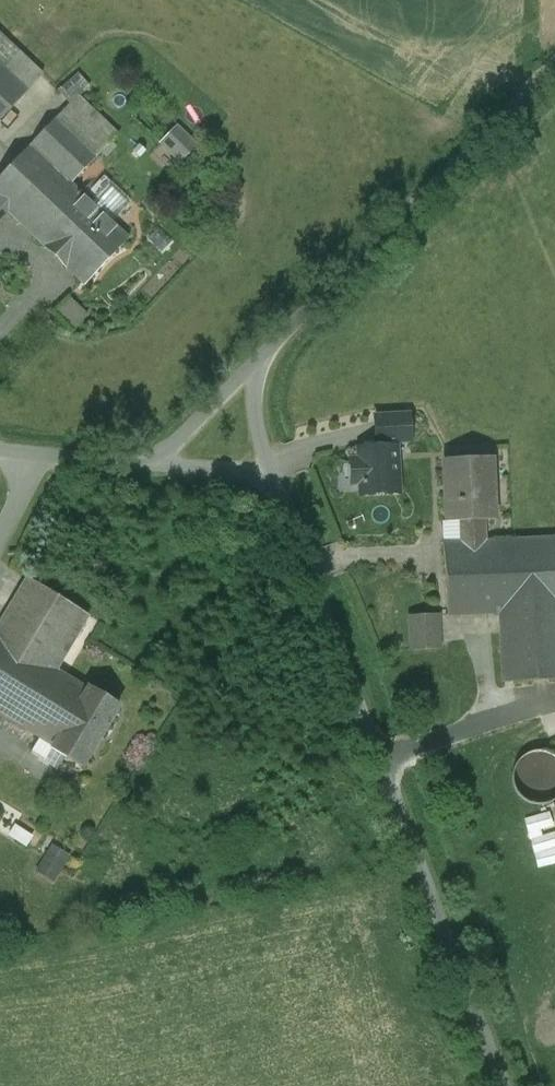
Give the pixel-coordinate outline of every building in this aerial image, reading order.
[(0,34),(0,65),(3,67),(18,51),(0,34)] [(43,75),(18,51),(3,67),(28,91),(43,75)] [(0,65),(0,121),(28,91),(3,67),(0,65)] [(78,74),(60,90),(60,89),(59,89),(71,103),(71,104),(79,97),(90,87),(78,74)] [(118,134),(79,97),(72,104),(71,104),(71,103),(57,119),(97,156),(118,134)] [(97,156),(57,119),(31,146),(71,183),(97,156)] [(178,125),(162,142),(181,161),(197,144),(178,125)] [(31,146),(0,178),(0,202),(9,211),(45,245),(45,246),(67,266),(85,283),(129,237),(113,222),(91,202),(91,201),(90,201),(85,197),(71,183),(31,146)] [(105,176),(85,197),(90,201),(91,201),(91,202),(111,181),(105,175),(104,176),(105,176)] [(130,199),(111,181),(91,202),(113,222),(130,204),(130,199)] [(9,211),(0,202),(0,220),(9,211)] [(70,296),(54,312),(73,330),(88,313),(70,296)] [(376,449),(395,448),(395,442),(411,442),(410,414),(374,417),(376,449)] [(376,449),(360,450),(360,460),(352,461),(353,482),(361,482),(362,494),(397,492),(395,448),(376,449)] [(491,459),(444,461),(447,522),(462,522),(484,521),(494,520),(491,459)] [(484,521),(462,522),(462,543),(484,542),(484,521)] [(500,542),(503,614),(554,611),(554,539),(513,541),(500,542)] [(462,543),(443,543),(447,616),(499,614),(503,614),(500,542),(484,542),(462,543)] [(27,578),(0,624),(0,711),(55,744),(56,744),(88,689),(57,670),(80,632),(89,615),(27,578)] [(499,614),(503,683),(554,680),(554,611),(503,614),(499,614)] [(439,614),(410,616),(412,649),(441,648),(439,614)] [(88,689),(56,744),(55,744),(54,746),(85,764),(120,704),(90,686),(88,689)] [(549,753),(539,751),(528,754),(519,760),(514,769),(512,779),(514,789),(520,798),(529,804),(539,806),(550,803),(554,800),(554,757),(549,753)] [(18,823),(11,835),(29,845),(36,834),(18,823)] [(55,843),(38,869),(57,881),(74,855),(55,843)]
